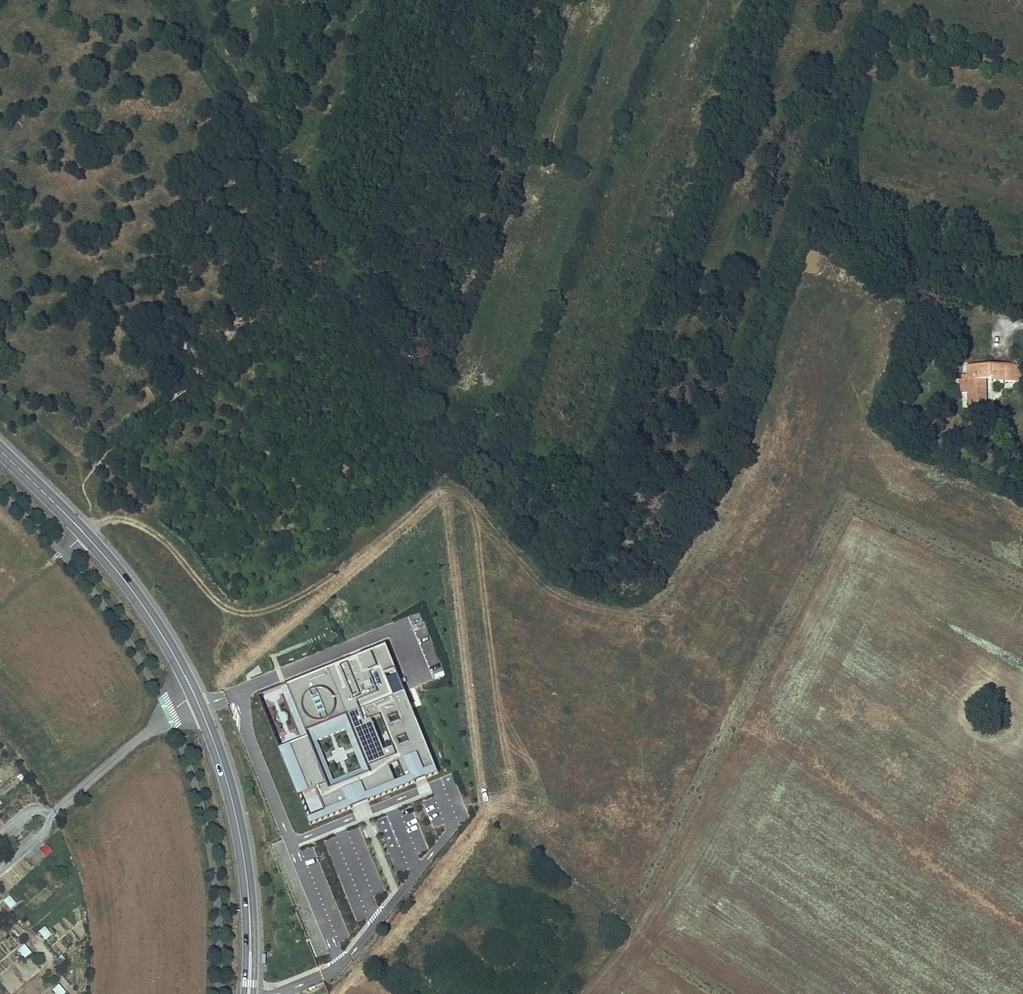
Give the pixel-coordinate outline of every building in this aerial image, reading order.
[(1017,382),(1016,365),(966,366),(966,376),(961,376),(961,380),(958,380),(958,394),(967,394),(967,408),(987,408),(986,380),(992,380),(992,383),(1017,382)] [(428,667),(432,666),(434,673),(440,672),(432,641),(422,643),(428,667)] [(398,668),(388,644),(286,683),(307,738),(286,746),(289,753),(293,751),(307,786),(304,787),(305,791),(318,786),(328,810),(309,818),(311,823),(359,804),(421,780),(439,773),(407,692),(395,697),(386,673),(398,668)] [(444,824),(439,806),(427,809),(432,827),(444,824)] [(39,850),(45,858),(53,852),(47,844),(39,850)] [(8,910),(16,906),(10,896),(2,900),(8,910)] [(37,933),(46,941),(51,934),(43,927),(37,933)] [(24,959),(31,953),(23,945),(17,950),(24,959)] [(52,990),(55,993),(65,993),(59,984),(52,990)]
